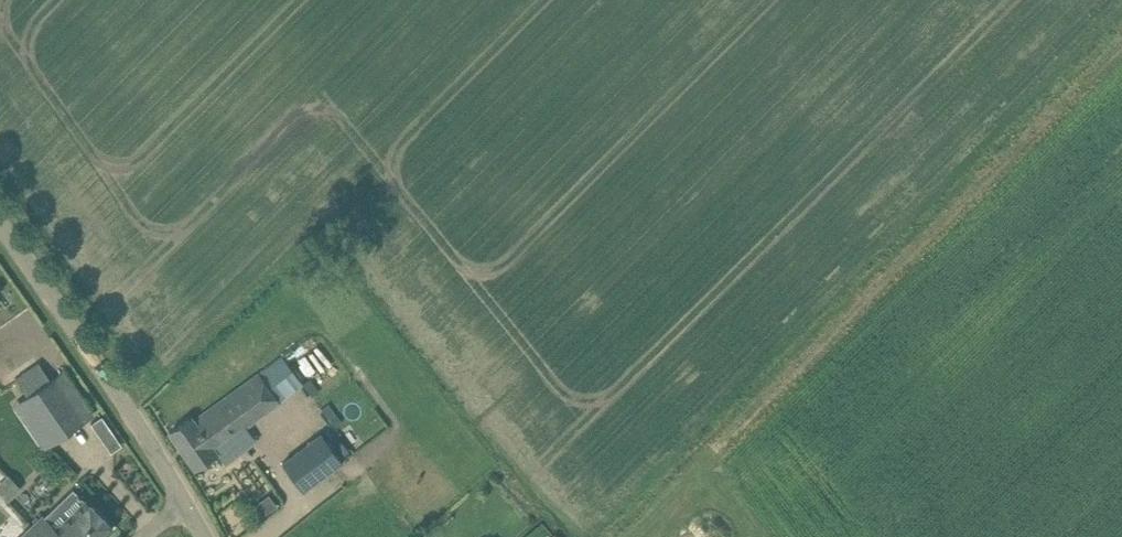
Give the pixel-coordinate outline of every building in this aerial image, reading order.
[(39,362),(16,378),(28,396),(51,380),(39,362)] [(192,417),(170,432),(195,468),(217,453),(214,449),(282,399),(262,371),(194,420),(192,417)] [(22,399),(53,443),(84,422),(54,378),(51,380),(28,396),(22,399)] [(102,416),(91,423),(111,452),(121,445),(102,416)] [(340,431),(356,453),(368,445),(353,422),(340,431)] [(321,432),(282,462),(305,492),(344,463),(321,432)] [(21,536),(104,536),(113,528),(86,499),(56,528),(43,515),(21,536)]
